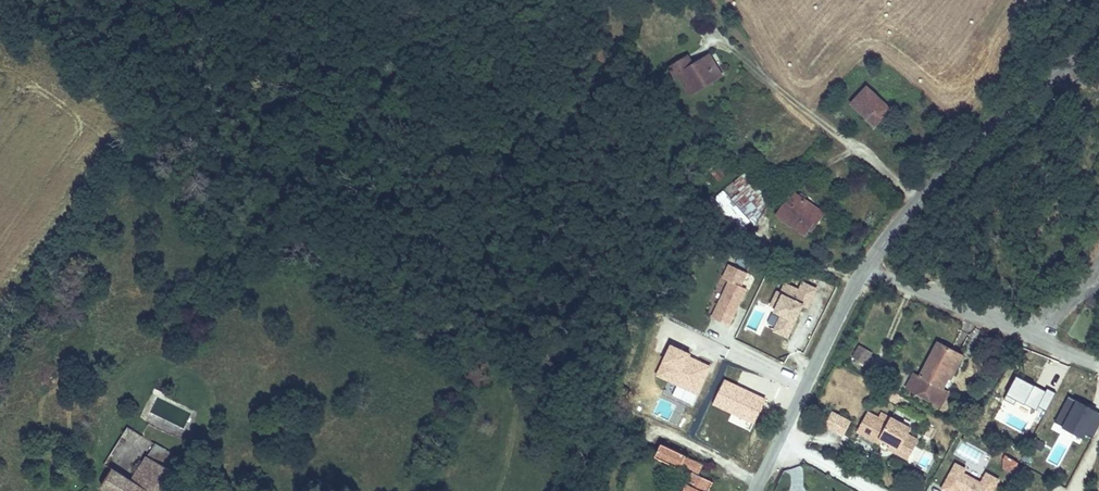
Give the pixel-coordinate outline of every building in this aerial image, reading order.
[(673,84),(686,103),(717,86),(704,66),(688,75),(683,67),(663,78),(669,87),(673,84)] [(887,106),(861,88),(848,105),(874,124),(887,106)] [(718,204),(716,208),(734,233),(747,224),(750,228),(766,208),(743,176),(714,197),(718,204)] [(791,208),(796,203),(792,198),(786,205),(791,208)] [(820,222),(796,203),(777,225),(801,242),(813,228),(815,229),(820,222)] [(731,325),(747,286),(744,285),(749,271),(743,269),(747,260),(729,252),(719,275),(727,279),(711,316),(731,325)] [(780,311),(772,330),(789,337),(806,297),(812,299),(818,285),(802,279),(799,285),(783,278),(771,307),(780,311)] [(770,328),(780,313),(760,301),(744,326),(758,335),(765,325),(770,328)] [(933,341),(916,376),(940,388),(946,375),(940,373),(952,350),(933,341)] [(866,364),(873,350),(858,343),(851,357),(866,364)] [(1040,422),(1055,392),(1017,372),(1004,397),(1017,404),(1014,409),(1040,422)] [(891,387),(880,381),(874,394),(883,400),(891,387)] [(893,394),(888,392),(883,400),(888,403),(893,394)] [(1067,393),(1055,421),(1086,434),(1098,406),(1067,393)] [(830,409),(825,426),(846,433),(851,416),(830,409)] [(859,411),(849,430),(871,442),(872,438),(880,443),(890,448),(888,451),(898,457),(908,438),(898,432),(902,427),(882,416),(879,421),(859,411)] [(890,448),(880,443),(878,446),(888,451),(890,448)] [(130,490),(172,490),(178,480),(169,474),(176,463),(155,449),(132,487),(130,490)] [(1012,473),(1019,460),(1006,454),(1000,467),(1012,473)] [(713,490),(698,483),(702,474),(684,466),(685,464),(660,456),(655,469),(680,480),(680,477),(691,483),(688,490),(712,490),(713,490)] [(1000,477),(985,469),(982,476),(953,462),(940,488),(946,490),(959,490),(960,490),(962,490),(993,490),(1000,477)] [(113,475),(103,468),(91,485),(101,490),(113,475)] [(132,487),(113,475),(101,490),(130,490),(132,487)]
